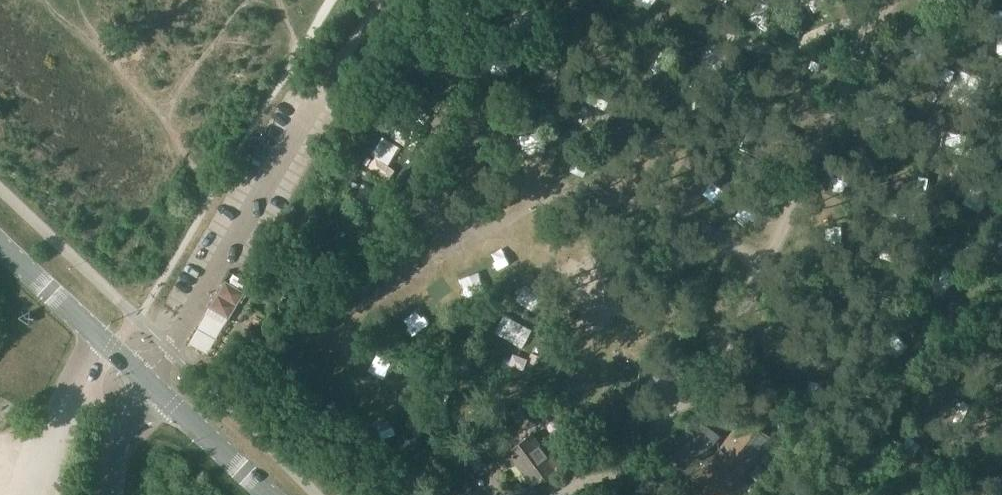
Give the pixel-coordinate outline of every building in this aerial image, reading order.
[(243,301),(247,293),(245,292),(226,281),(211,307),(229,318),(240,299),(243,301)] [(727,366),(717,379),(729,388),(738,375),(727,366)] [(683,471),(688,475),(689,473),(696,479),(684,494),(726,494),(771,436),(744,416),(733,431),(728,427),(738,414),(711,394),(664,457),(668,459),(663,466),(679,478),(683,471)] [(543,457),(528,437),(500,457),(508,468),(516,463),(534,487),(565,464),(554,449),(543,457)] [(576,463),(598,466),(599,455),(577,452),(576,463)]
